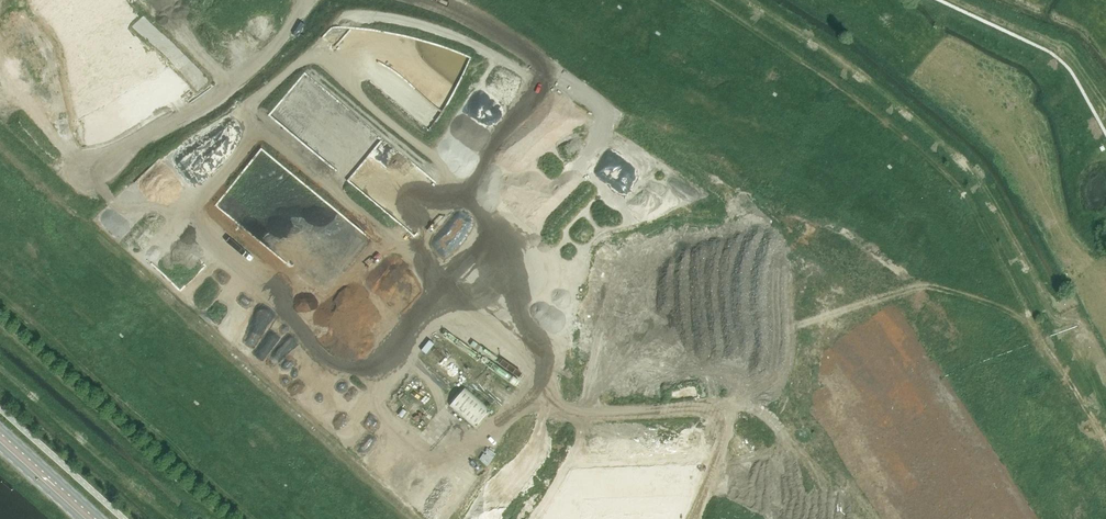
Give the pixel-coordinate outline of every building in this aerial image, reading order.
[(298,58),(305,69),(311,65),(304,53),(298,58)] [(291,82),(305,68),(296,59),(282,73),(291,82)] [(491,367),(513,383),(521,372),(498,357),(491,367)] [(465,388),(450,404),(475,426),(490,410),(465,388)]
